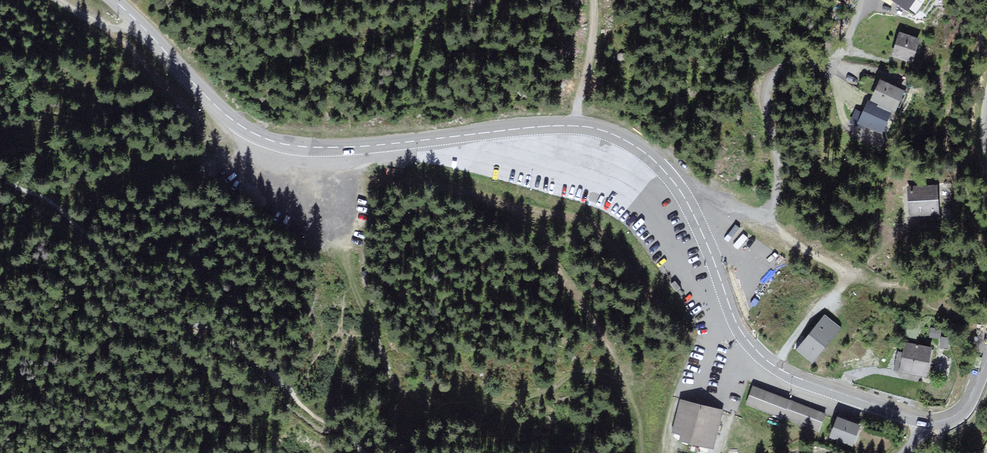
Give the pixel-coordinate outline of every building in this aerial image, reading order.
[(905,8),(911,0),(894,0),(905,8)] [(921,39),(900,32),(892,56),(913,62),(921,39)] [(904,90),(881,80),(872,101),(891,109),(894,111),(904,90)] [(864,125),(881,132),(891,109),(872,101),(869,100),(864,112),(857,109),(851,122),(863,127),(864,125)] [(939,217),(937,186),(907,189),(910,219),(939,217)] [(744,246),(752,234),(746,230),(738,243),(744,246)] [(839,328),(825,316),(797,350),(811,362),(839,328)] [(933,348),(906,342),(900,372),(927,377),(933,348)] [(746,405),(783,418),(790,399),(753,386),(746,405)] [(819,431),(826,412),(790,399),(783,418),(819,431)] [(713,449),(721,410),(680,402),(673,434),(681,435),(680,442),(713,449)] [(861,425),(837,416),(829,437),(852,447),(861,425)]
